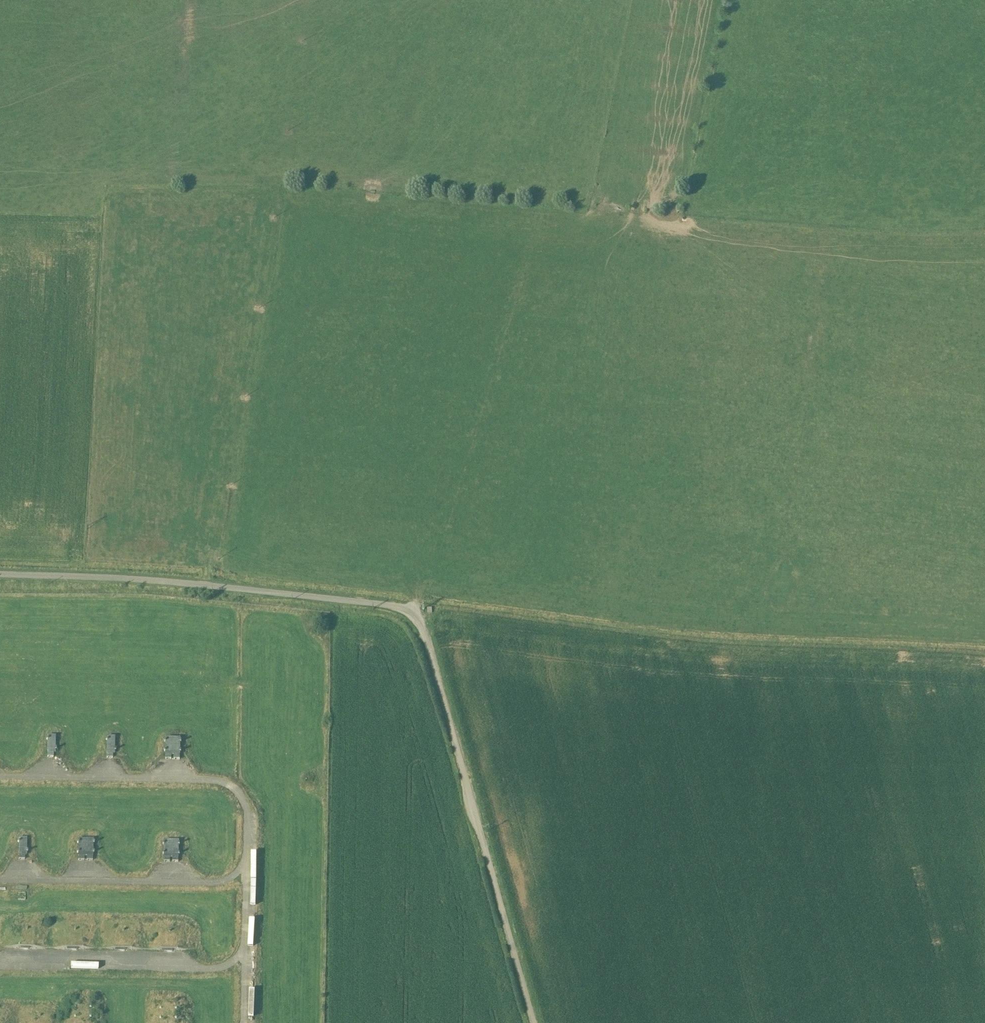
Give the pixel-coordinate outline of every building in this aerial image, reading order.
[(180,759),(181,737),(166,737),(166,759),(180,759)] [(162,840),(178,840),(178,827),(162,828),(162,840)] [(19,859),(27,859),(26,838),(18,838),(19,859)] [(94,860),(93,838),(78,839),(79,861),(94,860)] [(165,862),(180,862),(179,840),(164,841),(165,862)]
